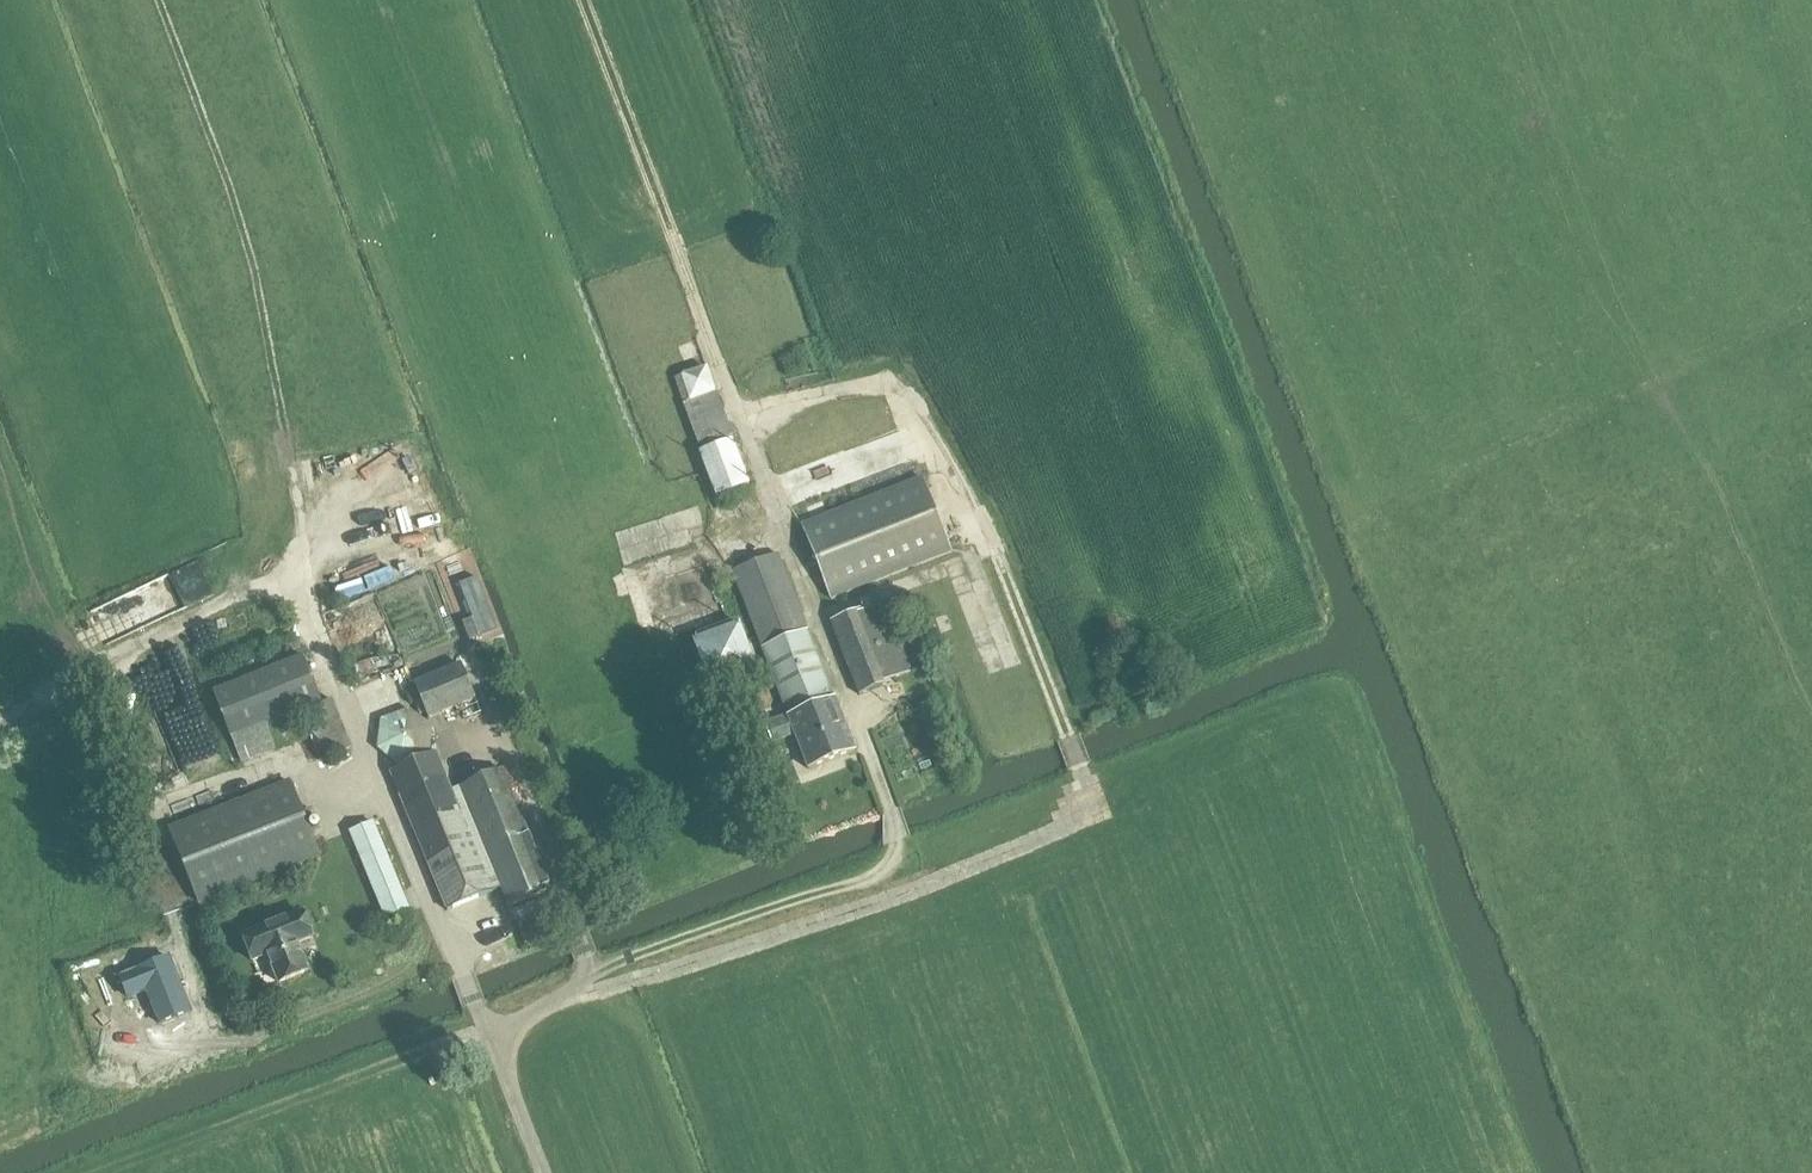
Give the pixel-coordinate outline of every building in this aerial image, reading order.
[(675,380),(683,403),(716,392),(708,369),(675,380)] [(715,499),(749,486),(733,440),(698,452),(715,499)] [(831,601),(952,553),(922,476),(801,525),(831,601)] [(854,752),(779,552),(731,570),(786,716),(765,723),(773,745),(793,737),(805,770),(854,752)] [(480,634),(498,628),(478,573),(461,579),(480,634)] [(906,658),(886,602),(831,621),(860,696),(890,684),(889,680),(931,664),(926,651),(906,658)] [(711,688),(758,670),(740,622),(693,641),(711,688)] [(303,656),(294,659),(212,691),(241,763),(276,750),(266,725),(322,703),(303,656)] [(428,721),(475,700),(460,664),(413,683),(428,721)] [(305,711),(324,759),(351,748),(331,699),(305,711)] [(399,769),(430,757),(433,727),(408,710),(380,720),(377,749),(399,769)] [(390,775),(398,796),(446,908),(492,889),(460,815),(436,756),(390,775)] [(509,908),(548,891),(500,771),(459,787),(509,908)] [(199,905),(297,866),(321,856),(291,780),(168,829),(199,905)] [(355,882),(398,864),(384,826),(341,843),(355,882)] [(390,878),(361,889),(375,926),(404,915),(390,878)] [(308,972),(297,944),(313,938),(303,913),(243,937),(252,962),(268,956),(279,983),(308,972)] [(138,976),(158,1024),(192,1010),(172,962),(138,976)]
